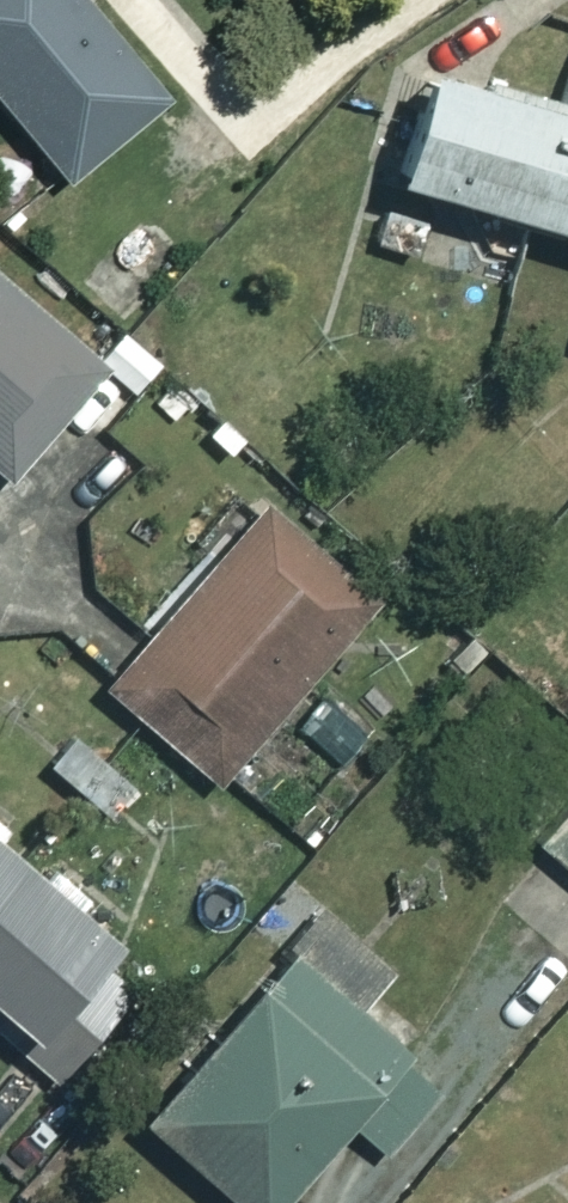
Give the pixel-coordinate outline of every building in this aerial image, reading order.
[(57,180),(162,97),(85,0),(0,0),(0,109),(57,180)] [(420,61),(388,172),(567,224),(567,104),(420,61)] [(129,238),(91,279),(127,312),(165,270),(129,238)] [(92,351),(0,271),(0,473),(6,479),(53,425),(70,439),(118,383),(129,393),(161,355),(120,319),(92,351)] [(219,783),(374,597),(261,502),(105,688),(219,783)] [(368,730),(319,687),(287,723),(336,767),(368,730)] [(531,838),(567,867),(567,754),(559,754),(557,731),(437,740),(456,853),(531,838)] [(28,1026),(107,931),(0,842),(0,1003),(28,1026)] [(290,946),(140,1115),(239,1202),(273,1202),(346,1121),(378,1149),(439,1079),(290,946)]
